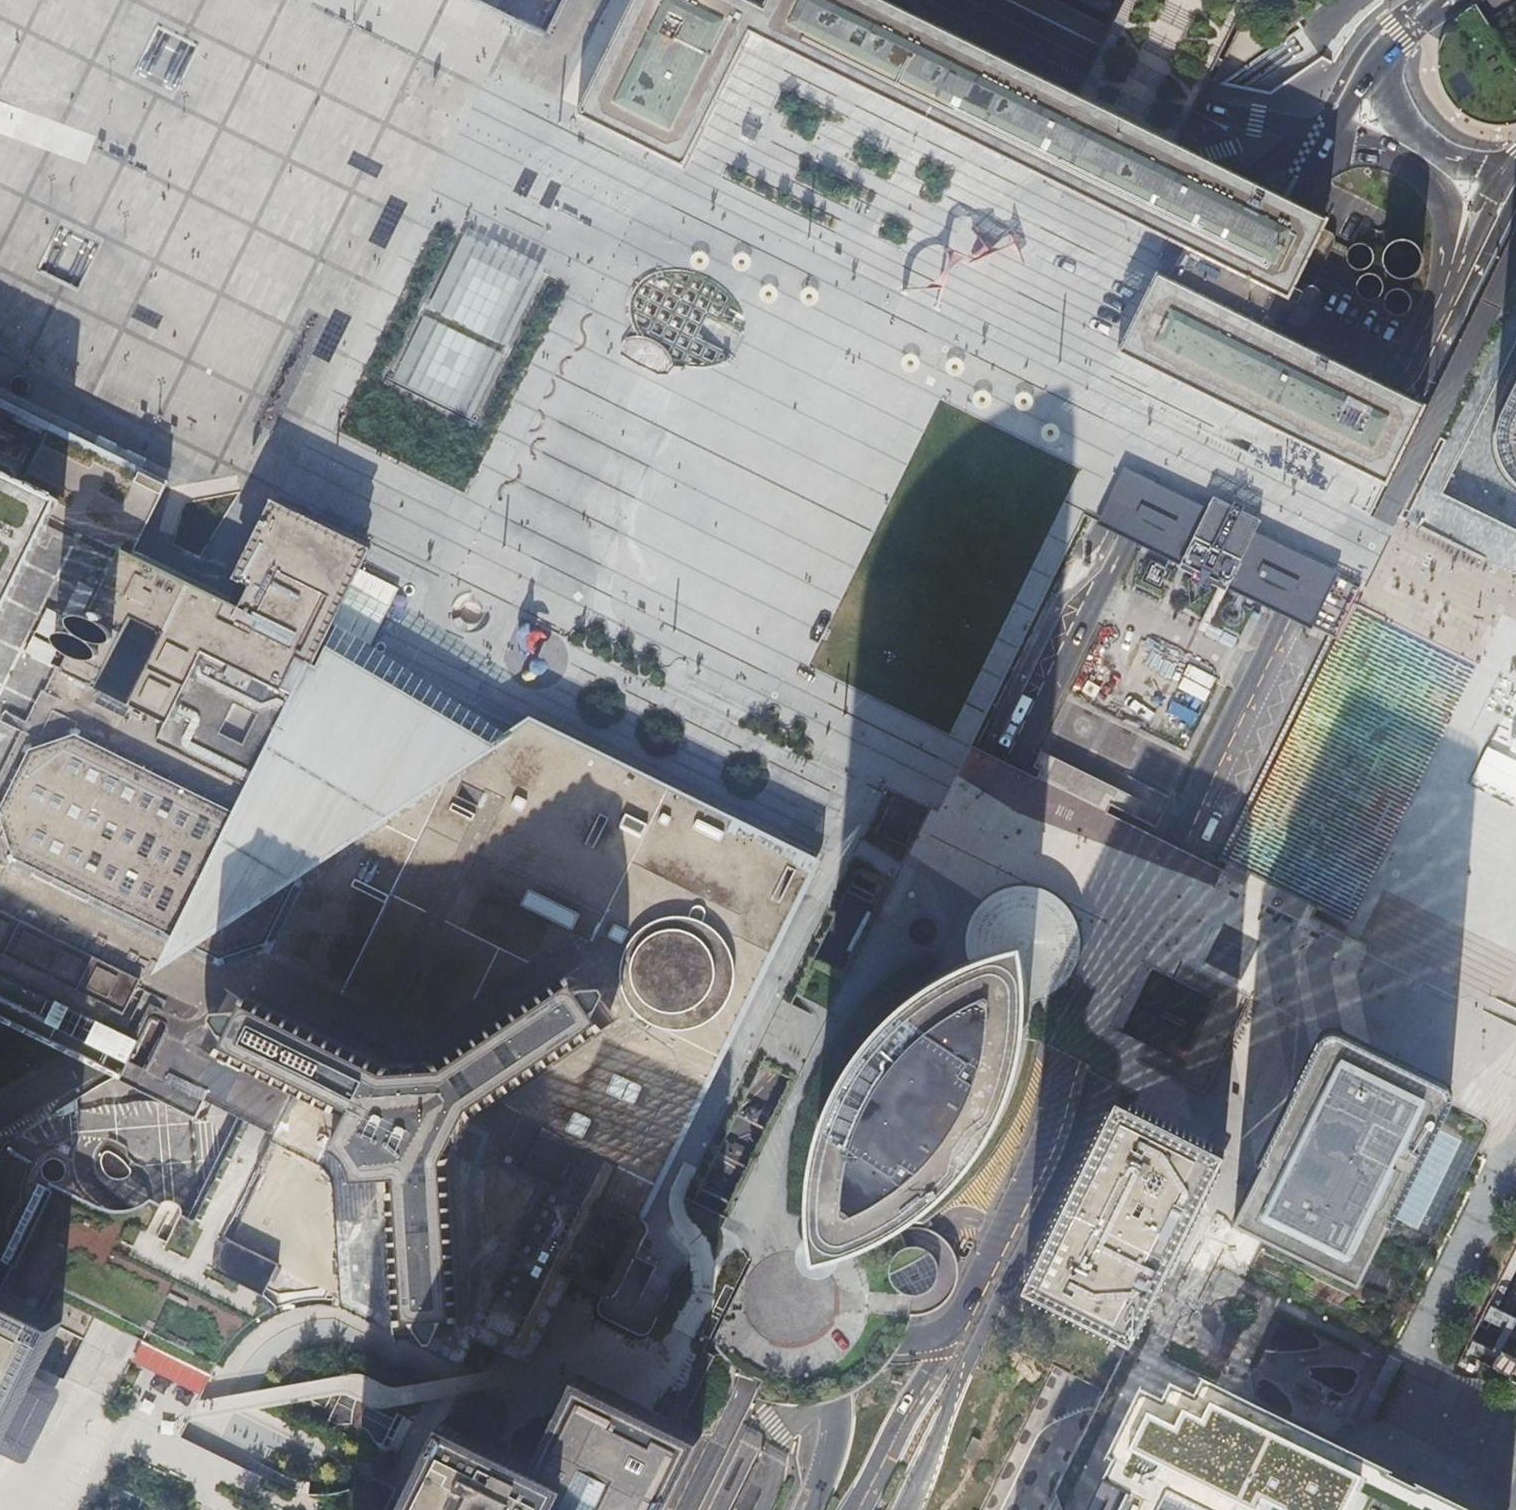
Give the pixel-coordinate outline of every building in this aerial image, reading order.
[(1273,330),(1326,220),(1306,210),(1278,196),(1232,174),(1178,147),(1171,144),(1128,123),(1084,100),(1079,98),(879,0),(768,0),(764,7),(751,1),(749,0),(634,0),(577,116),(685,169),(750,35),(754,37),(1040,177),(1123,219),(1139,226),(1187,250),(1179,266),(1172,280),(1158,273),(1118,354),(1387,487),(1427,406),(1413,399),(1401,393),(1384,384),(1273,330)] [(1016,259),(1018,258),(1005,227),(1001,228),(1001,237),(975,243),(968,221),(964,223),(972,252),(943,242),(926,281),(893,287),(900,292),(928,286),(927,305),(934,307),(935,279),(948,254),(973,259),(1005,243),(1016,259)] [(507,247),(472,229),(396,382),(422,395),(478,422),(493,393),(515,349),(518,343),(554,270),(517,251),(507,247)] [(1416,273),(1417,267),(1416,260),(1412,254),(1407,250),(1401,248),(1394,248),(1388,250),(1383,254),(1379,260),(1378,267),(1379,273),(1383,279),(1388,283),(1394,286),(1401,286),(1407,284),(1412,279),(1416,273)] [(1498,417),(1495,425),(1493,435),(1493,445),(1495,456),(1497,463),(1502,472),(1509,481),(1515,487),(1515,488),(1515,380),(1498,417)] [(121,1074),(133,1080),(181,1103),(192,1108),(195,1102),(208,1108),(234,1121),(244,1125),(246,1126),(246,1127),(262,1134),(278,1142),(281,1144),(321,1056),(330,1038),(332,1034),(340,1020),(622,1162),(566,1274),(603,1292),(605,1293),(607,1294),(613,1293),(616,1292),(618,1291),(620,1288),(635,1259),(647,1236),(648,1233),(647,1228),(646,1225),(644,1221),(640,1218),(653,1191),(702,1091),(810,874),(510,726),(488,744),(372,674),(369,672),(325,645),(317,639),(345,581),(350,570),(360,550),(272,508),(256,543),(246,563),(237,580),(248,585),(237,606),(234,605),(227,601),(216,596),(182,579),(177,577),(169,573),(165,571),(161,569),(125,551),(117,547),(116,546),(101,539),(81,529),(79,528),(52,515),(48,513),(44,511),(12,495),(20,480),(47,426),(0,403),(0,1013),(121,1074)] [(73,452),(44,511),(48,513),(52,515),(79,528),(81,529),(110,470),(73,452)] [(1103,523),(1311,625),(1336,575),(1255,535),(1262,520),(1215,497),(1208,512),(1141,479),(1128,473),(1103,523)] [(107,527),(101,539),(117,547),(124,535),(116,532),(107,527)] [(350,570),(345,581),(353,585),(359,574),(350,570)] [(1311,625),(1328,633),(1330,631),(1336,634),(1352,601),(1354,602),(1355,600),(1361,587),(1336,575),(1311,625)] [(1330,631),(1328,633),(1336,637),(1338,634),(1354,602),(1352,601),(1336,634),(1330,631)] [(1067,977),(1073,970),(1078,954),(1080,937),(1076,923),(1071,912),(1064,902),(1051,892),(1032,885),(1012,885),(998,890),(986,897),(976,907),(968,922),(966,931),(965,940),(965,947),(966,954),(967,960),(980,956),(998,951),(1021,949),(1026,974),(1027,988),(1027,999),(1037,998),(1041,996),(1046,995),(1055,990),(1066,980),(1067,977)] [(813,1235),(816,1255),(837,1251),(848,1247),(860,1243),(878,1235),(893,1227),(908,1218),(931,1202),(951,1183),(971,1162),(984,1144),(996,1121),(1006,1102),(1015,1078),(1021,1054),(1024,1040),(1026,1022),(1027,999),(1027,988),(1026,974),(1021,949),(998,951),(980,956),(967,960),(949,969),(925,983),(900,1003),(880,1022),(864,1041),(850,1062),(834,1091),(823,1122),(814,1157),(811,1184),(811,1212),(812,1219),(813,1235)] [(594,1014),(608,988),(605,983),(576,988),(567,975),(520,1007),(438,1061),(391,1065),(254,997),(251,996),(249,1000),(244,1011),(232,1011),(215,1010),(212,1016),(216,1021),(224,1037),(222,1040),(217,1051),(349,1115),(335,1143),(340,1147),(352,1163),(356,1169),(358,1176),(390,1174),(399,1314),(412,1313),(428,1334),(437,1338),(450,1311),(464,1309),(454,1156),(475,1113),(589,1037),(603,1028),(594,1014)] [(1377,1052),(1327,1027),(1317,1050),(1258,1168),(1235,1215),(1265,1230),(1343,1268),(1431,1088),(1435,1080),(1377,1052)] [(1131,1106),(1116,1099),(1024,1287),(1070,1309),(1130,1339),(1131,1340),(1137,1328),(1224,1151),(1154,1117),(1131,1106)] [(65,1177),(67,1172),(67,1168),(65,1163),(62,1160),(58,1158),(54,1157),(49,1158),(45,1161),(43,1164),(42,1169),(42,1173),(45,1177),(48,1180),(53,1182),(57,1182),(61,1180),(65,1177)] [(265,1296),(281,1266),(230,1240),(215,1271),(230,1279),(253,1290),(265,1296)] [(0,1282),(0,1444),(2,1439),(36,1371),(38,1367),(46,1349),(64,1313),(45,1304),(28,1296),(3,1283),(0,1282)] [(535,1464),(567,1480),(552,1509),(662,1509),(700,1434),(660,1414),(652,1410),(578,1375),(535,1464)] [(1192,1462),(1140,1437),(1122,1428),(1082,1509),(1159,1509),(1172,1482),(1229,1509),(1471,1509),(1435,1492),(1227,1391),(1223,1400),(1192,1462)] [(535,1464),(499,1447),(493,1444),(445,1420),(401,1509),(552,1509),(567,1480),(535,1464)]
